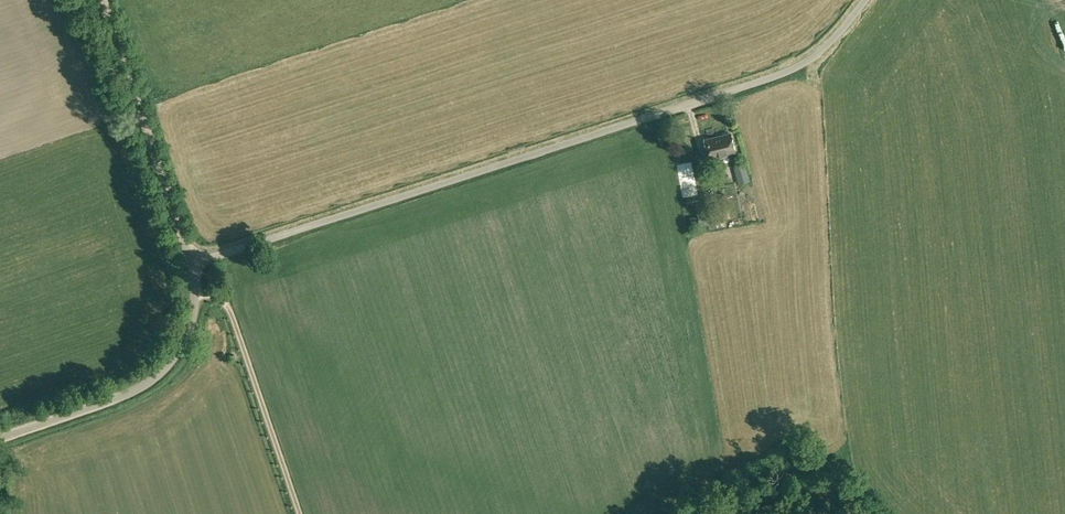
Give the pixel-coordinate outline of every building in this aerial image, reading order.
[(705,139),(710,160),(737,153),(732,132),(705,139)] [(735,166),(737,174),(743,172),(743,175),(748,173),(745,163),(740,164),(741,165),(735,166)]
